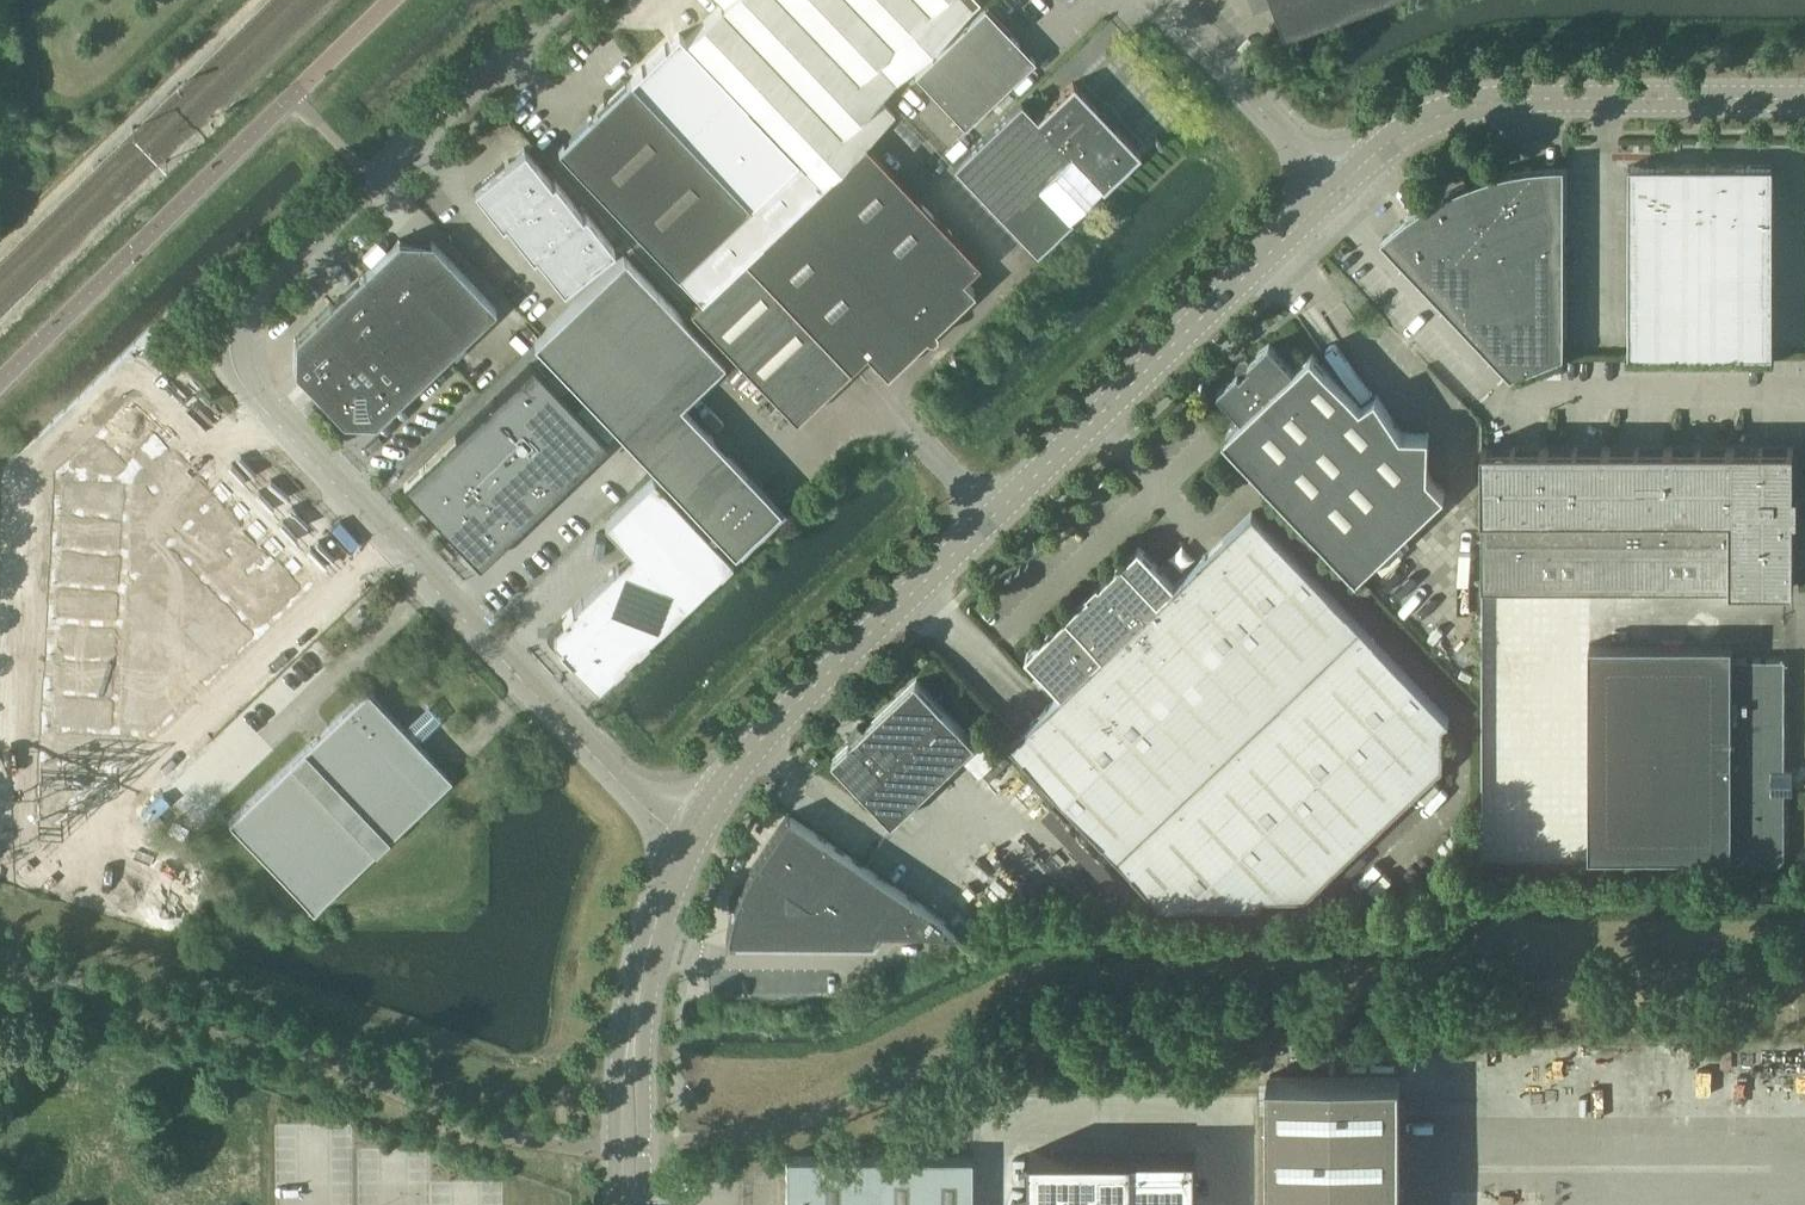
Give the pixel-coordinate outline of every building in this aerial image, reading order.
[(806,167),(843,133),(879,98),(960,21),(941,0),(717,0),(723,6),(722,7),(686,41),(799,160),(806,167)] [(1283,5),(1277,7),(1287,33),(1312,23),(1309,17),(1353,0),(1282,0),(1283,5)] [(985,7),(915,74),(965,126),(1035,60),(985,7)] [(686,41),(679,33),(558,148),(678,274),(750,205),(751,206),(762,195),(799,160),(686,41)] [(1036,116),(1021,100),(953,164),(1036,251),(1057,231),(1054,228),(1066,217),(1033,183),(1067,151),(1103,188),(1140,153),(1116,128),(1114,130),(1108,124),(1110,122),(1102,114),(1100,116),(1094,110),(1096,107),(1073,82),(1036,116)] [(751,206),(750,205),(678,274),(701,298),(865,142),(867,143),(895,116),(879,98),(843,133),(806,167),(799,160),(762,195),(751,206)] [(1201,121),(1196,115),(1189,120),(1194,127),(1201,121)] [(834,382),(825,372),(839,358),(849,368),(851,366),(842,356),(857,342),(887,373),(926,336),(928,337),(933,337),(936,334),(936,329),(935,327),(974,290),(963,278),(980,262),(867,143),(865,142),(701,298),(690,308),(796,419),(834,382)] [(503,226),(506,223),(505,222),(553,184),(552,182),(524,147),(503,164),(503,163),(472,187),(503,226)] [(1512,374),(1554,357),(1564,353),(1564,165),(1547,165),(1530,167),(1514,169),(1498,173),(1482,178),(1456,188),(1450,190),(1436,198),(1421,206),(1408,216),(1393,228),(1382,237),(1512,374)] [(1773,165),(1630,165),(1629,353),(1773,353),(1773,165)] [(555,179),(552,182),(553,184),(505,222),(506,223),(534,258),(537,256),(535,254),(584,216),(582,214),(555,179)] [(535,254),(537,256),(564,290),(594,266),(593,265),(614,249),(585,212),(582,214),(584,216),(535,254)] [(399,239),(364,272),(404,313),(446,356),(496,308),(432,240),(415,256),(399,239)] [(769,495),(680,403),(725,361),(624,255),(534,342),(734,552),(760,527),(756,522),(766,512),(759,505),(769,495)] [(294,370),(319,396),(404,313),(364,272),(296,337),(294,370)] [(446,356),(404,313),(319,396),(343,422),(376,422),(446,356)] [(1224,435),(1357,575),(1445,491),(1429,473),(1430,432),(1402,432),(1377,393),(1362,403),(1347,388),(1312,351),(1294,368),(1270,343),(1249,363),(1251,365),(1241,375),(1239,372),(1218,392),(1242,418),(1225,434),(1224,435)] [(157,353),(152,347),(149,344),(142,351),(145,354),(150,359),(157,353)] [(532,363),(404,485),(470,554),(481,543),(491,554),(607,442),(532,363)] [(135,401),(100,435),(123,458),(136,472),(171,439),(135,401)] [(1482,586),(1554,586),(1794,586),(1794,515),(1798,515),(1798,489),(1794,489),(1794,446),(1760,446),(1760,447),(1759,452),(1736,446),(1698,446),(1698,447),(1697,452),(1674,446),(1636,446),(1636,447),(1635,452),(1612,446),(1574,446),(1574,447),(1573,452),(1550,446),(1512,446),(1512,447),(1511,452),(1488,446),(1484,446),(1484,422),(1482,422),(1482,426),(1482,451),(1482,586)] [(59,475),(58,480),(129,484),(130,478),(136,472),(123,458),(100,435),(59,475)] [(125,555),(123,590),(224,494),(171,439),(136,472),(130,478),(129,484),(127,519),(125,555)] [(597,687),(684,605),(732,559),(654,477),(605,523),(632,551),(606,576),(562,617),(564,619),(554,629),(554,639),(560,646),(558,647),(572,661),(597,687)] [(58,480),(56,515),(127,519),(129,484),(58,480)] [(117,698),(115,734),(156,736),(312,587),(224,494),(123,590),(123,591),(121,626),(119,662),(117,698)] [(1016,735),(1010,741),(1011,743),(1161,901),(1259,900),(1262,897),(1265,894),(1307,894),(1444,764),(1442,725),(1449,719),(1252,511),(1224,538),(1205,556),(1176,583),(1140,546),(1125,560),(1123,561),(1067,615),(1065,617),(1052,629),(1027,653),(1063,691),(1052,701),(1016,735)] [(56,515),(54,551),(125,555),(127,519),(56,515)] [(54,551),(52,587),(123,591),(123,590),(125,555),(54,551)] [(52,587),(50,622),(121,626),(123,591),(52,587)] [(1484,589),(1485,603),(1518,603),(1518,589),(1484,589)] [(1485,603),(1485,617),(1518,617),(1518,603),(1485,603)] [(1485,632),(1518,632),(1518,617),(1485,617),(1485,632)] [(50,622),(48,658),(119,662),(121,626),(50,622)] [(1485,632),(1485,646),(1518,646),(1518,632),(1485,632)] [(1732,643),(1589,644),(1590,853),(1731,853),(1731,855),(1739,862),(1778,862),(1784,855),(1784,658),(1732,658),(1732,643)] [(1555,658),(1588,658),(1588,644),(1555,644),(1555,658)] [(1485,661),(1518,661),(1518,646),(1485,646),(1485,661)] [(48,658),(46,694),(117,698),(119,662),(48,658)] [(1555,672),(1588,672),(1588,658),(1555,658),(1555,672)] [(1485,661),(1485,675),(1518,675),(1518,661),(1485,661)] [(1588,672),(1555,672),(1555,687),(1588,687),(1588,672)] [(1518,689),(1518,675),(1485,675),(1485,689),(1518,689)] [(853,740),(833,759),(893,822),(977,742),(917,679),(864,730),(858,724),(848,734),(853,740)] [(1555,687),(1555,701),(1588,701),(1588,687),(1555,687)] [(1485,704),(1518,704),(1518,689),(1485,689),(1485,704)] [(367,690),(329,726),(229,822),(314,910),(452,779),(367,690)] [(46,694),(44,729),(115,734),(117,698),(46,694)] [(1588,701),(1555,701),(1555,715),(1588,715),(1588,701)] [(1518,718),(1518,704),(1485,704),(1485,718),(1518,718)] [(1588,715),(1555,715),(1555,730),(1588,730),(1588,715)] [(1485,718),(1485,733),(1518,733),(1518,718),(1485,718)] [(44,729),(42,765),(121,770),(156,736),(115,734),(44,729)] [(1588,730),(1555,730),(1555,744),(1588,744),(1588,730)] [(1485,747),(1518,747),(1518,733),(1485,733),(1485,747)] [(1588,744),(1555,744),(1555,758),(1588,758),(1588,744)] [(1485,747),(1485,761),(1518,761),(1518,747),(1485,747)] [(1588,758),(1555,758),(1555,773),(1588,773),(1588,758)] [(1518,776),(1518,761),(1485,761),(1485,776),(1518,776)] [(42,765),(38,823),(63,825),(121,770),(42,765)] [(1588,773),(1555,773),(1555,787),(1588,787),(1588,773)] [(1518,790),(1518,776),(1485,776),(1485,790),(1518,790)] [(1555,787),(1555,801),(1588,801),(1588,787),(1555,787)] [(1518,790),(1485,790),(1485,805),(1518,805),(1518,790)] [(1588,801),(1555,801),(1555,816),(1588,815),(1588,801)] [(1485,805),(1485,819),(1518,819),(1518,805),(1485,805)] [(728,927),(727,937),(735,939),(872,939),(877,932),(879,930),(960,930),(788,814),(755,863),(749,872),(745,880),(740,889),(736,899),(733,908),(730,918),(728,927)] [(1555,816),(1555,830),(1588,830),(1588,815),(1555,816)] [(1485,833),(1518,833),(1518,819),(1485,819),(1485,833)] [(1589,844),(1588,830),(1555,830),(1555,844),(1589,844)] [(1485,848),(1518,848),(1518,833),(1485,833),(1485,848)] [(1518,848),(1485,848),(1485,862),(1518,862),(1518,848)] [(1399,1074),(1269,1074),(1269,1204),(1399,1204),(1399,1074)] [(930,1118),(930,1135),(944,1135),(944,1118),(930,1118)] [(1197,1151),(1032,1151),(1032,1204),(1197,1204),(1197,1151)] [(971,1157),(787,1157),(786,1204),(971,1204),(971,1157)]
